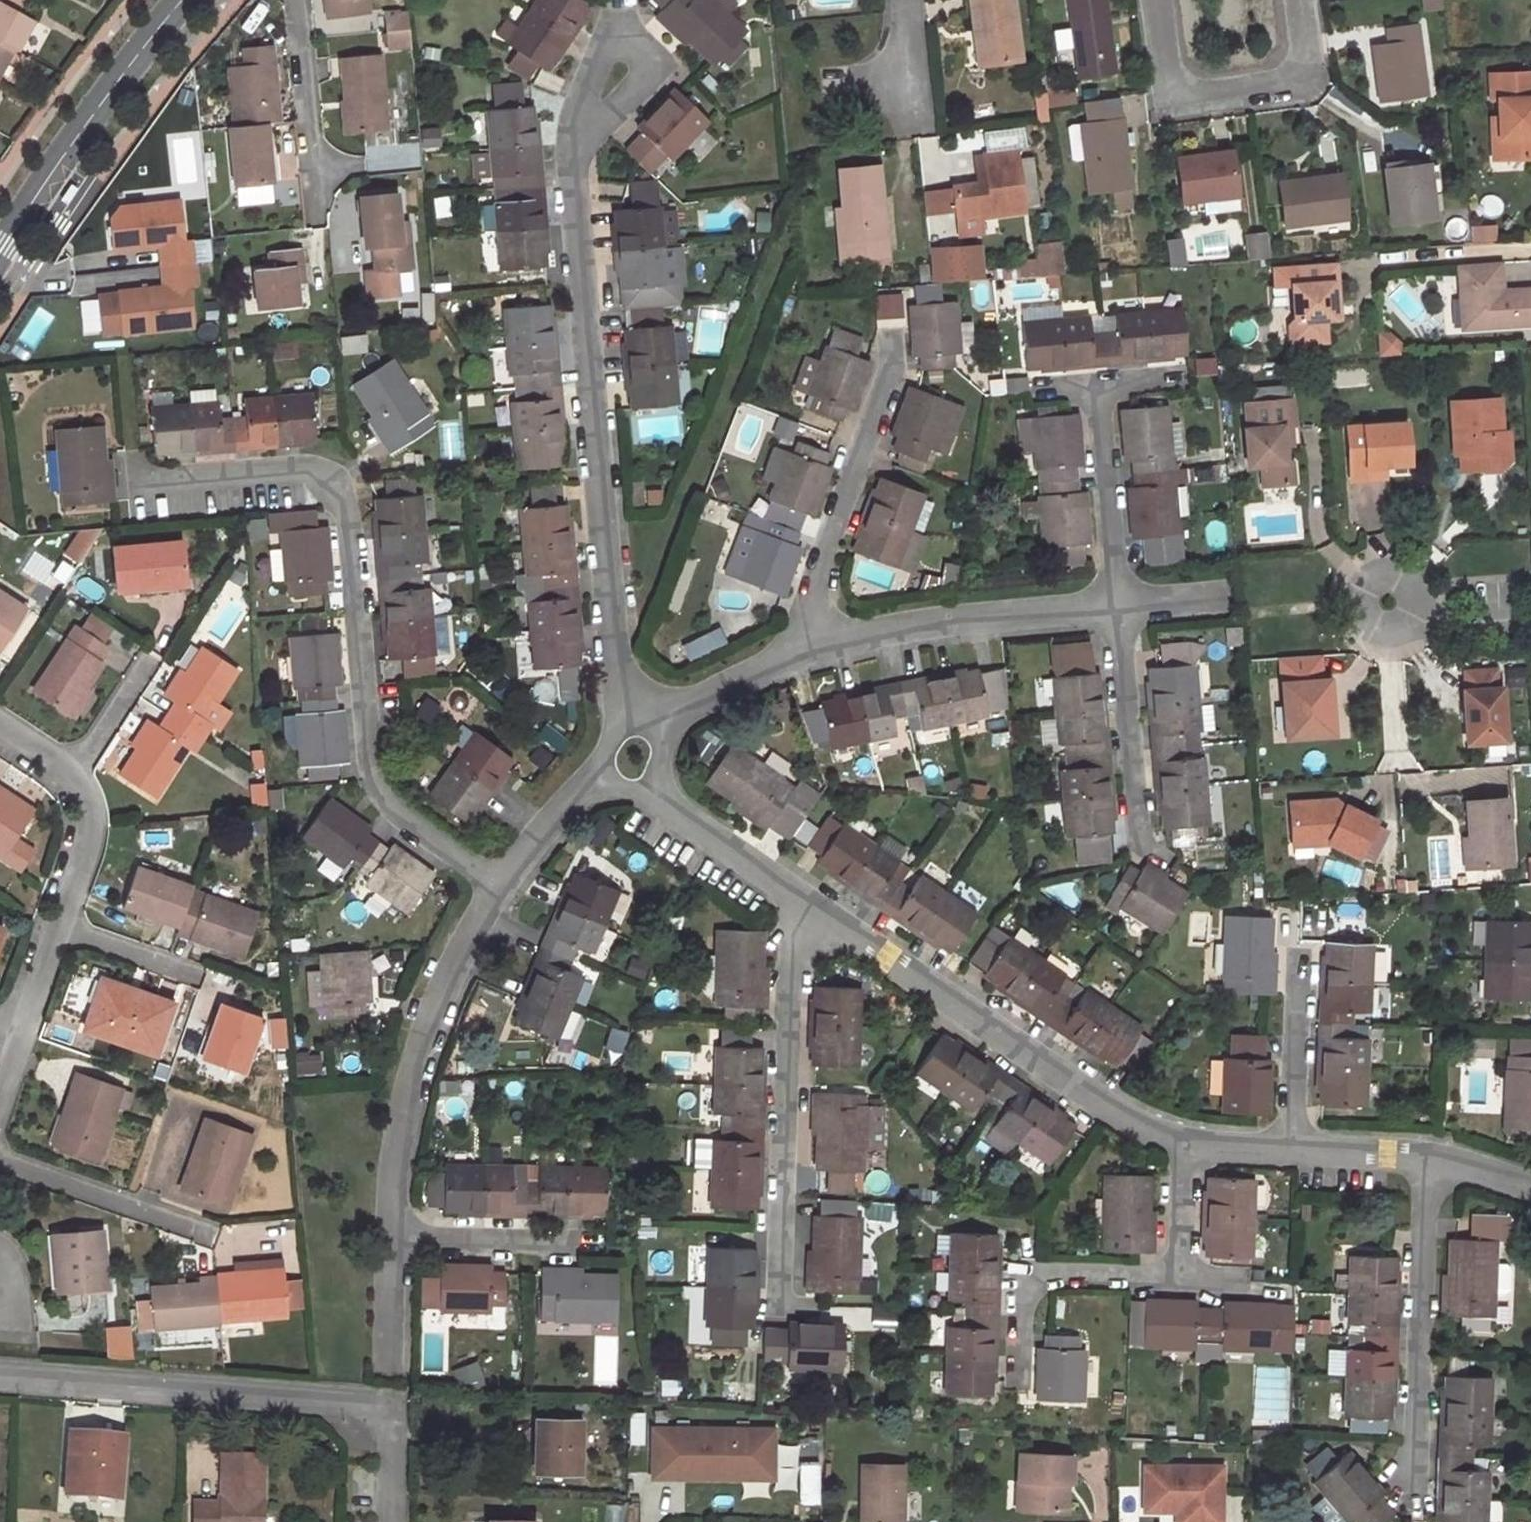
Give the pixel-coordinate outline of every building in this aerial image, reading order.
[(34,19),(21,11),(27,0),(0,0),(1,3),(0,5),(0,41),(13,49),(17,51),(34,19)] [(327,19),(368,14),(366,0),(325,0),(327,19)] [(578,28),(574,26),(580,16),(589,2),(585,0),(538,0),(508,44),(544,69),(553,57),(559,48),(563,50),(578,28)] [(662,8),(670,0),(653,0),(662,8)] [(712,0),(670,0),(662,8),(655,16),(666,26),(670,22),(688,39),(714,65),(746,31),(712,0)] [(983,66),(1019,61),(1011,0),(968,0),(972,30),(978,29),(983,66)] [(1081,73),(1113,69),(1103,0),(1070,0),(1081,73)] [(580,16),(574,26),(578,28),(584,18),(580,16)] [(666,26),(684,43),(688,39),(670,22),(666,26)] [(1373,48),(1379,101),(1425,94),(1416,25),(1386,28),(1388,46),(1373,48)] [(384,31),(386,48),(411,45),(409,28),(384,31)] [(13,49),(0,41),(0,72),(13,49)] [(246,66),(228,67),(234,126),(267,123),(274,122),(271,94),(277,94),(272,44),(244,48),(246,66)] [(559,48),(553,57),(556,60),(563,50),(559,48)] [(340,58),(348,133),(389,128),(380,54),(340,58)] [(1489,73),(1490,99),(1496,98),(1497,116),(1491,116),(1492,137),(1504,136),(1505,158),(1530,156),(1530,71),(1489,73)] [(499,109),(519,107),(517,87),(497,90),(499,109)] [(708,120),(675,88),(637,128),(641,131),(624,150),(649,172),(666,155),(671,159),(708,120)] [(274,122),(280,122),(277,94),(271,94),(274,122)] [(542,225),(540,198),(546,197),(544,171),(538,172),(536,146),(542,146),(541,128),(535,128),(534,118),(533,106),(519,107),(499,109),(488,109),(494,176),(510,175),(512,200),(495,201),(501,269),(546,265),(545,253),(544,243),(550,242),(548,225),(542,225)] [(1123,116),(1079,122),(1071,123),(1066,128),(1070,159),(1075,162),(1084,161),(1088,195),(1111,192),(1113,208),(1132,206),(1130,190),(1132,190),(1127,146),(1134,145),(1132,133),(1125,133),(1123,116)] [(230,126),(236,185),(274,182),(267,123),(234,126),(230,126)] [(982,133),(983,149),(1024,147),(1023,130),(982,133)] [(1504,136),(1492,137),(1493,158),(1505,158),(1504,136)] [(981,217),(1023,212),(1015,150),(984,155),(986,167),(988,183),(976,185),(954,188),(957,213),(960,236),(983,233),(981,217)] [(1174,159),(1180,203),(1239,194),(1233,150),(1174,159)] [(1492,161),(1492,173),(1524,172),(1524,161),(1492,161)] [(1384,170),(1391,224),(1434,218),(1427,164),(1384,170)] [(834,208),(838,242),(885,237),(878,165),(838,170),(842,208),(834,208)] [(986,167),(973,169),(976,185),(988,183),(986,167)] [(1280,182),(1285,226),(1346,218),(1340,175),(1280,182)] [(639,207),(659,206),(657,185),(637,186),(639,207)] [(957,213),(954,188),(935,191),(938,215),(957,213)] [(373,245),(375,269),(365,270),(367,296),(398,292),(396,267),(411,266),(410,242),(401,243),(400,221),(398,192),(360,196),(362,226),(371,225),(373,245)] [(548,225),(546,197),(540,198),(542,225),(548,225)] [(1197,202),(1198,213),(1239,211),(1239,201),(1197,202)] [(180,204),(116,211),(110,219),(115,254),(160,248),(162,267),(194,263),(192,244),(185,244),(180,204)] [(612,236),(614,263),(619,263),(620,273),(621,288),(666,284),(659,206),(639,207),(615,210),(616,224),(617,236),(612,236)] [(410,242),(408,220),(400,221),(401,243),(410,242)] [(362,226),(364,246),(373,245),(371,225),(362,226)] [(984,278),(982,243),(929,246),(931,281),(984,278)] [(1058,246),(1037,249),(1040,275),(1061,273),(1058,246)] [(256,270),(257,311),(299,310),(298,288),(297,271),(305,271),(304,254),(275,255),(275,269),(256,270)] [(1460,261),(1462,291),(1470,291),(1472,325),(1530,321),(1530,286),(1504,288),(1502,258),(1460,261)] [(1034,275),(1033,261),(1019,262),(1020,276),(1034,275)] [(194,263),(162,267),(165,286),(119,292),(124,333),(194,325),(189,284),(197,283),(194,263)] [(1338,263),(1302,266),(1303,282),(1293,283),(1296,320),(1294,320),(1291,323),(1291,336),(1295,339),(1329,337),(1327,315),(1342,314),(1338,263)] [(298,288),(306,288),(305,271),(297,271),(298,288)] [(666,284),(621,288),(623,308),(626,308),(659,305),(680,303),(678,283),(666,284)] [(1470,291),(1462,291),(1464,325),(1472,325),(1470,291)] [(903,293),(874,295),(876,317),(905,315),(903,293)] [(1450,332),(1458,331),(1456,298),(1448,298),(1450,332)] [(956,302),(909,306),(913,356),(919,356),(921,370),(953,367),(952,354),(961,353),(956,302)] [(512,401),(518,469),(563,465),(562,452),(561,442),(566,442),(565,424),(560,424),(558,397),(562,397),(560,370),(555,371),(553,345),(557,345),(556,328),(552,329),(551,317),(549,303),(505,308),(510,375),(527,373),(529,387),(515,389),(517,401),(512,401)] [(628,328),(661,325),(659,305),(626,308),(628,328)] [(1028,308),(1028,319),(1060,316),(1059,306),(1028,308)] [(402,310),(404,327),(420,326),(418,308),(402,310)] [(1182,309),(1022,324),(1026,368),(1038,366),(1049,365),(1049,371),(1067,369),(1066,364),(1092,361),(1092,367),(1118,364),(1118,359),(1145,357),(1146,362),(1163,360),(1162,355),(1173,354),(1187,353),(1182,309)] [(972,347),(971,320),(960,320),(961,347),(972,347)] [(676,404),(669,324),(661,325),(628,328),(625,328),(627,344),(628,355),(622,355),(625,382),(630,382),(631,392),(631,393),(633,407),(676,404)] [(676,358),(684,358),(682,326),(674,327),(676,358)] [(869,362),(827,346),(809,392),(815,394),(809,409),(841,422),(846,406),(852,408),(869,362)] [(373,414),(387,438),(382,441),(389,454),(433,425),(392,360),(354,385),(373,414)] [(952,401),(910,387),(892,434),(899,436),(893,450),(924,461),(929,448),(934,450),(952,401)] [(196,450),(223,447),(224,451),(249,449),(248,445),(276,442),(276,447),(293,445),(293,441),(303,440),(317,438),(313,394),(244,400),(246,416),(221,418),(219,402),(151,408),(155,453),(167,452),(179,451),(179,455),(196,453),(196,450)] [(1285,441),(1283,422),(1288,422),(1294,421),(1291,397),(1248,401),(1250,425),(1245,426),(1249,462),(1263,461),(1265,483),(1294,480),(1292,458),(1286,458),(1285,441)] [(1501,431),(1498,397),(1453,401),(1457,453),(1459,453),(1482,451),(1484,468),(1509,466),(1506,430),(1501,431)] [(1127,487),(1132,539),(1177,534),(1172,483),(1167,483),(1165,458),(1170,457),(1165,405),(1120,409),(1126,461),(1132,461),(1133,486),(1127,487)] [(1038,494),(1043,547),(1051,546),(1080,543),(1087,542),(1083,490),(1078,491),(1075,466),(1081,465),(1076,413),(1032,417),(1036,469),(1042,469),(1044,494),(1038,494)] [(387,438),(373,414),(367,418),(382,441),(387,438)] [(1296,440),(1294,421),(1288,422),(1283,422),(1285,441),(1290,440),(1296,440)] [(1411,422),(1351,425),(1353,476),(1375,475),(1374,463),(1389,463),(1413,462),(1411,422)] [(57,429),(64,505),(115,501),(114,486),(107,487),(105,459),(102,425),(57,429)] [(787,453),(770,500),(812,515),(829,468),(824,466),(829,453),(797,441),(792,455),(787,453)] [(1482,451),(1459,453),(1460,469),(1484,468),(1482,451)] [(114,486),(111,459),(105,459),(107,487),(114,486)] [(1389,463),(1374,463),(1375,475),(1390,475),(1389,463)] [(867,500),(857,527),(862,529),(858,539),(853,553),(896,567),(908,532),(922,493),(881,478),(876,492),(872,502),(867,500)] [(532,488),(534,506),(556,505),(554,487),(532,488)] [(871,490),(867,500),(872,502),(876,492),(871,490)] [(922,493),(908,532),(923,538),(937,498),(922,493)] [(426,562),(421,494),(377,499),(378,512),(379,522),(373,523),(375,539),(380,539),(382,566),(377,566),(379,593),(384,592),(386,618),(381,619),(382,637),(387,636),(388,646),(389,659),(433,655),(429,589),(412,590),(409,563),(426,562)] [(544,574),(546,599),(529,601),(535,669),(580,666),(579,653),(578,642),(583,642),(582,624),(577,625),(576,625),(574,598),(580,598),(578,571),(572,572),(570,545),(575,545),(574,527),(569,528),(568,516),(567,504),(556,505),(534,506),(521,508),(527,575),(544,574)] [(756,537),(740,580),(782,594),(799,548),(794,546),(799,532),(747,514),(740,532),(756,537)] [(333,578),(328,527),(282,531),(284,547),(272,548),(274,577),(286,576),(286,582),(294,580),(295,597),(327,594),(325,579),(333,578)] [(857,527),(853,537),(858,539),(862,529),(857,527)] [(740,532),(724,575),(740,580),(756,537),(740,532)] [(914,573),(926,538),(923,538),(908,532),(896,567),(914,573)] [(1129,539),(1126,565),(1139,566),(1142,541),(1129,539)] [(186,540),(116,548),(120,590),(161,585),(160,577),(189,574),(186,540)] [(1080,543),(1051,546),(1052,565),(1082,562),(1080,543)] [(161,585),(161,590),(191,587),(189,574),(160,577),(161,585)] [(29,605),(0,586),(0,648),(29,605)] [(688,660),(727,645),(720,626),(680,641),(688,660)] [(110,663),(60,631),(38,665),(63,682),(73,688),(76,684),(90,694),(110,663)] [(298,713),(303,766),(348,761),(343,710),(337,710),(334,686),(341,685),(337,632),(291,637),(296,688),(301,687),(303,713),(298,713)] [(1088,644),(1053,648),(1056,676),(1091,672),(1088,644)] [(1188,645),(1161,647),(1163,666),(1190,664),(1188,645)] [(239,671),(205,650),(190,673),(174,698),(178,701),(170,715),(203,736),(212,723),(207,719),(239,671)] [(1152,708),(1154,735),(1149,736),(1151,761),(1157,761),(1159,789),(1154,789),(1156,806),(1161,805),(1162,816),(1163,828),(1207,825),(1201,757),(1184,758),(1182,732),(1198,731),(1192,663),(1190,664),(1163,666),(1148,667),(1149,680),(1150,691),(1145,691),(1146,708),(1152,708)] [(63,682),(38,665),(34,671),(60,688),(63,682)] [(190,673),(184,670),(168,695),(174,698),(190,673)] [(887,689),(860,695),(859,690),(841,694),(842,698),(833,701),(819,703),(829,748),(897,733),(894,718),(918,712),(921,729),(988,714),(978,670),(966,673),(954,675),(953,671),(938,674),(939,678),(913,684),(912,679),(886,684),(887,689)] [(1502,741),(1499,689),(1494,689),(1493,670),(1464,672),(1465,690),(1462,691),(1465,743),(1502,741)] [(1075,742),(1077,768),(1061,770),(1068,837),(1073,836),(1108,833),(1113,833),(1111,820),(1110,811),(1115,811),(1113,793),(1109,793),(1106,766),(1110,765),(1108,739),(1103,739),(1100,711),(1105,711),(1103,695),(1099,695),(1098,685),(1096,671),(1091,672),(1056,676),(1051,677),(1058,743),(1075,742)] [(913,684),(939,678),(938,674),(912,679),(913,684)] [(1039,709),(1053,706),(1048,677),(1034,680),(1039,709)] [(1282,698),(1284,738),(1325,735),(1321,680),(1288,683),(1289,698),(1282,698)] [(1321,680),(1325,735),(1331,735),(1328,680),(1321,680)] [(886,684),(859,690),(860,695),(887,689),(886,684)] [(122,777),(155,799),(189,747),(194,751),(203,736),(170,715),(160,729),(155,725),(139,752),(122,777)] [(1040,743),(1054,742),(1053,719),(1039,719),(1040,743)] [(155,725),(150,722),(134,748),(139,752),(155,725)] [(484,806),(500,784),(496,781),(503,771),(511,759),(476,732),(430,796),(465,823),(474,811),(480,803),(484,806)] [(734,802),(757,818),(754,823),(765,830),(768,826),(789,840),(820,793),(803,781),(797,789),(730,744),(705,782),(734,802)] [(500,784),(507,774),(503,771),(496,781),(500,784)] [(29,816),(7,802),(10,797),(0,791),(0,854),(4,856),(29,816)] [(29,816),(32,811),(10,797),(7,802),(29,816)] [(1468,837),(1470,867),(1510,864),(1505,797),(1465,801),(1468,837)] [(330,798),(303,836),(344,865),(347,861),(368,876),(365,880),(408,911),(434,875),(392,844),(389,849),(368,832),(371,829),(330,798)] [(1328,843),(1356,858),(1375,822),(1345,805),(1342,809),(1335,806),(1334,800),(1289,803),(1290,838),(1328,836),(1328,843)] [(757,818),(734,802),(730,807),(754,823),(757,818)] [(480,803),(474,811),(478,814),(484,806),(480,803)] [(841,826),(828,817),(809,846),(822,854),(841,826)] [(851,883),(873,899),(871,902),(892,916),(895,914),(917,929),(915,932),(929,941),(931,938),(940,945),(950,952),(975,915),(919,876),(910,889),(889,875),(897,861),(842,824),(841,826),(822,854),(817,860),(828,867),(837,874),(835,877),(848,886),(851,883)] [(1108,833),(1073,836),(1076,864),(1110,861),(1108,833)] [(1291,845),(1328,843),(1328,836),(1290,838),(1291,845)] [(1461,837),(1463,867),(1470,867),(1468,837),(1461,837)] [(314,866),(332,878),(339,867),(321,855),(314,866)] [(1119,905),(1163,933),(1188,894),(1143,867),(1140,872),(1128,865),(1111,892),(1122,899),(1119,905)] [(825,871),(835,877),(837,874),(828,867),(825,871)] [(193,888),(136,868),(122,908),(137,914),(154,920),(178,929),(191,893),(193,888)] [(560,911),(550,936),(544,934),(535,958),(540,960),(529,985),(524,983),(518,998),(523,1000),(519,1010),(514,1022),(556,1039),(581,977),(566,971),(576,947),(592,953),(617,890),(575,873),(571,884),(567,894),(562,892),(555,908),(560,911)] [(566,882),(562,892),(567,894),(571,884),(566,882)] [(873,899),(851,883),(848,886),(871,902),(873,899)] [(242,959),(256,916),(191,893),(178,929),(177,932),(190,936),(189,940),(242,959)] [(550,936),(560,911),(555,908),(544,934),(550,936)] [(137,914),(135,921),(153,927),(154,920),(137,914)] [(917,929),(895,914),(892,916),(915,932),(917,929)] [(1269,980),(1269,953),(1270,916),(1225,915),(1222,993),(1273,994),(1273,981),(1269,980)] [(1530,947),(1530,936),(1530,924),(1530,922),(1486,921),(1484,1000),(1529,1000),(1529,986),(1529,975),(1530,975),(1530,947)] [(760,992),(761,966),(762,930),(717,929),(714,1006),(766,1008),(766,992),(760,992)] [(940,945),(931,938),(929,941),(938,948),(940,945)] [(1036,1016),(1058,1030),(1060,1028),(1083,1043),(1081,1046),(1094,1055),(1096,1052),(1105,1058),(1116,1066),(1141,1029),(1084,991),(1075,1003),(1053,989),(1062,975),(1007,938),(999,950),(985,970),(982,974),(993,982),(1002,988),(1000,991),(1013,1000),(1016,997),(1039,1013),(1036,1016)] [(985,970),(999,950),(982,939),(968,959),(985,970)] [(1364,1106),(1367,1037),(1350,1036),(1351,1011),(1367,1011),(1371,944),(1326,943),(1325,955),(1325,965),(1319,965),(1319,983),(1324,983),(1323,1010),(1318,1009),(1317,1035),(1322,1035),(1321,1063),(1316,1063),(1316,1080),(1320,1081),(1320,1091),(1320,1104),(1364,1106)] [(367,950),(322,953),(326,1004),(333,1004),(333,1018),(365,1016),(364,1002),(371,1002),(367,950)] [(535,958),(524,983),(529,985),(540,960),(535,958)] [(109,983),(101,980),(93,1007),(100,1010),(109,983)] [(991,985),(1000,991),(1002,988),(993,982),(991,985)] [(130,990),(109,983),(100,1010),(93,1007),(85,1029),(157,1054),(172,1004),(155,999),(152,1008),(127,999),(130,990)] [(857,1066),(859,987),(815,986),(814,1001),(814,1013),(809,1013),(808,1040),(813,1040),(813,1050),(812,1065),(857,1066)] [(155,999),(130,990),(127,999),(152,1008),(155,999)] [(1013,1000),(1036,1016),(1039,1013),(1016,997),(1013,1000)] [(518,998),(514,1008),(519,1010),(523,1000),(518,998)] [(265,1019),(225,1004),(203,1061),(243,1076),(265,1019)] [(1083,1043),(1060,1028),(1058,1030),(1081,1046),(1083,1043)] [(1224,1059),(1222,1113),(1267,1113),(1269,1060),(1264,1060),(1264,1034),(1232,1033),(1231,1059),(1224,1059)] [(917,1071),(973,1110),(982,1097),(1003,1111),(993,1125),(1048,1162),(1075,1125),(1065,1119),(1057,1113),(1059,1109),(1045,1099),(1042,1103),(1020,1088),(1022,1084),(1001,1070),(999,1074),(975,1057),(977,1054),(963,1044),(961,1048),(952,1041),(941,1035),(917,1071)] [(963,1044),(954,1038),(952,1041),(961,1048),(963,1044)] [(1507,1040),(1506,1056),(1530,1057),(1530,1040),(1507,1040)] [(714,1139),(712,1206),(756,1208),(757,1195),(757,1186),(762,1186),(763,1168),(758,1168),(759,1142),(764,1142),(764,1115),(760,1115),(761,1087),(765,1087),(766,1071),(761,1071),(762,1060),(762,1046),(718,1045),(715,1113),(732,1113),(731,1140),(714,1139)] [(1094,1055),(1103,1061),(1105,1058),(1096,1052),(1094,1055)] [(1001,1070),(977,1054),(975,1057),(999,1074),(1001,1070)] [(1504,1133),(1530,1133),(1530,1057),(1506,1056),(1504,1133)] [(131,1092),(76,1073),(61,1117),(69,1119),(60,1146),(97,1159),(115,1105),(126,1108),(131,1092)] [(1045,1099),(1022,1084),(1020,1088),(1042,1103),(1045,1099)] [(819,1107),(818,1134),(817,1169),(862,1170),(864,1093),(812,1092),(812,1107),(819,1107)] [(1067,1115),(1059,1109),(1057,1113),(1065,1119),(1067,1115)] [(61,1117),(52,1143),(60,1146),(69,1119),(61,1117)] [(253,1134),(206,1118),(181,1190),(228,1206),(253,1134)] [(512,1167),(444,1166),(444,1176),(443,1204),(443,1210),(456,1210),(468,1210),(468,1216),(484,1216),(484,1210),(512,1211),(512,1217),(538,1217),(538,1211),(564,1212),(564,1217),(581,1218),(582,1212),(592,1212),(605,1213),(606,1169),(538,1167),(537,1183),(511,1183),(512,1167)] [(1102,1174),(1100,1251),(1152,1252),(1152,1238),(1146,1237),(1147,1210),(1148,1175),(1102,1174)] [(443,1205),(443,1204),(444,1176),(428,1175),(428,1205),(443,1205)] [(1249,1257),(1252,1179),(1208,1177),(1208,1191),(1207,1203),(1202,1202),(1201,1230),(1206,1230),(1206,1241),(1205,1255),(1249,1257)] [(1470,1240),(1495,1240),(1508,1241),(1509,1214),(1471,1213),(1470,1240)] [(815,1250),(815,1277),(806,1277),(806,1291),(857,1293),(860,1216),(816,1214),(815,1250)] [(102,1233),(62,1236),(64,1290),(105,1288),(102,1233)] [(966,1300),(965,1327),(947,1327),(945,1393),(990,1395),(991,1385),(991,1374),(996,1374),(997,1356),(992,1356),(993,1330),(998,1330),(998,1303),(994,1302),(995,1275),(999,1275),(1000,1259),(995,1258),(996,1246),(996,1234),(951,1233),(949,1300),(966,1300)] [(62,1236),(46,1236),(49,1292),(64,1290),(62,1236)] [(1448,1275),(1448,1301),(1441,1301),(1441,1316),(1492,1317),(1495,1240),(1470,1240),(1449,1239),(1448,1275)] [(709,1246),(706,1325),(751,1327),(751,1314),(752,1303),(757,1303),(758,1275),(753,1275),(753,1264),(754,1249),(709,1246)] [(807,1250),(806,1277),(815,1277),(815,1250),(807,1250)] [(281,1252),(236,1255),(237,1266),(237,1273),(283,1268),(281,1252)] [(1364,1323),(1363,1349),(1346,1349),(1344,1416),(1389,1418),(1390,1405),(1390,1396),(1396,1396),(1396,1379),(1391,1378),(1392,1352),(1397,1352),(1397,1326),(1392,1325),(1393,1298),(1398,1298),(1399,1281),(1394,1281),(1394,1269),(1394,1256),(1350,1255),(1347,1322),(1364,1323)] [(439,1307),(439,1309),(490,1310),(490,1320),(504,1320),(505,1272),(491,1271),(491,1265),(439,1265),(439,1281),(423,1281),(423,1307),(439,1307)] [(287,1313),(283,1268),(237,1273),(237,1266),(215,1268),(216,1271),(220,1318),(287,1313)] [(539,1320),(616,1321),(617,1276),(583,1275),(556,1274),(556,1268),(541,1268),(539,1320)] [(200,1278),(152,1282),(153,1296),(156,1326),(220,1321),(220,1318),(216,1271),(199,1273),(200,1278)] [(156,1326),(153,1296),(144,1297),(146,1327),(156,1326)] [(1144,1299),(1142,1344),(1194,1346),(1194,1341),(1220,1342),(1220,1347),(1273,1350),(1274,1304),(1222,1302),(1221,1308),(1196,1307),(1197,1301),(1144,1299)] [(787,1367),(841,1369),(843,1325),(789,1323),(789,1328),(764,1328),(763,1360),(788,1361),(787,1367)] [(108,1330),(110,1358),(134,1356),(131,1328),(108,1330)] [(1038,1349),(1036,1399),(1081,1401),(1083,1352),(1077,1351),(1078,1335),(1045,1333),(1045,1350),(1038,1349)] [(1489,1377),(1445,1375),(1445,1387),(1445,1398),(1440,1398),(1439,1416),(1444,1416),(1443,1442),(1438,1442),(1438,1468),(1442,1469),(1441,1497),(1437,1497),(1436,1514),(1441,1513),(1441,1521),(1484,1521),(1486,1470),(1470,1470),(1471,1443),(1487,1443),(1489,1377)] [(536,1472),(579,1472),(580,1420),(537,1420),(536,1472)] [(776,1481),(776,1426),(649,1425),(648,1480),(776,1481)] [(1256,1430),(1255,1442),(1273,1436),(1271,1430),(1256,1430)] [(117,1498),(121,1439),(69,1435),(65,1494),(117,1498)] [(1312,1480),(1347,1521),(1348,1521),(1352,1519),(1355,1521),(1385,1521),(1393,1514),(1377,1496),(1381,1492),(1347,1451),(1312,1480)] [(1019,1453),(1018,1509),(1061,1510),(1061,1481),(1068,1481),(1075,1481),(1075,1452),(1019,1453)] [(262,1457),(222,1455),(220,1503),(193,1503),(193,1521),(260,1521),(262,1457)] [(820,1504),(819,1461),(797,1462),(799,1505),(820,1504)] [(862,1521),(902,1521),(903,1465),(862,1464),(862,1521)] [(1144,1465),(1143,1511),(1176,1511),(1193,1512),(1194,1521),(1223,1521),(1224,1466),(1144,1465)] [(1176,1511),(1176,1521),(1194,1521),(1193,1512),(1176,1511)]
